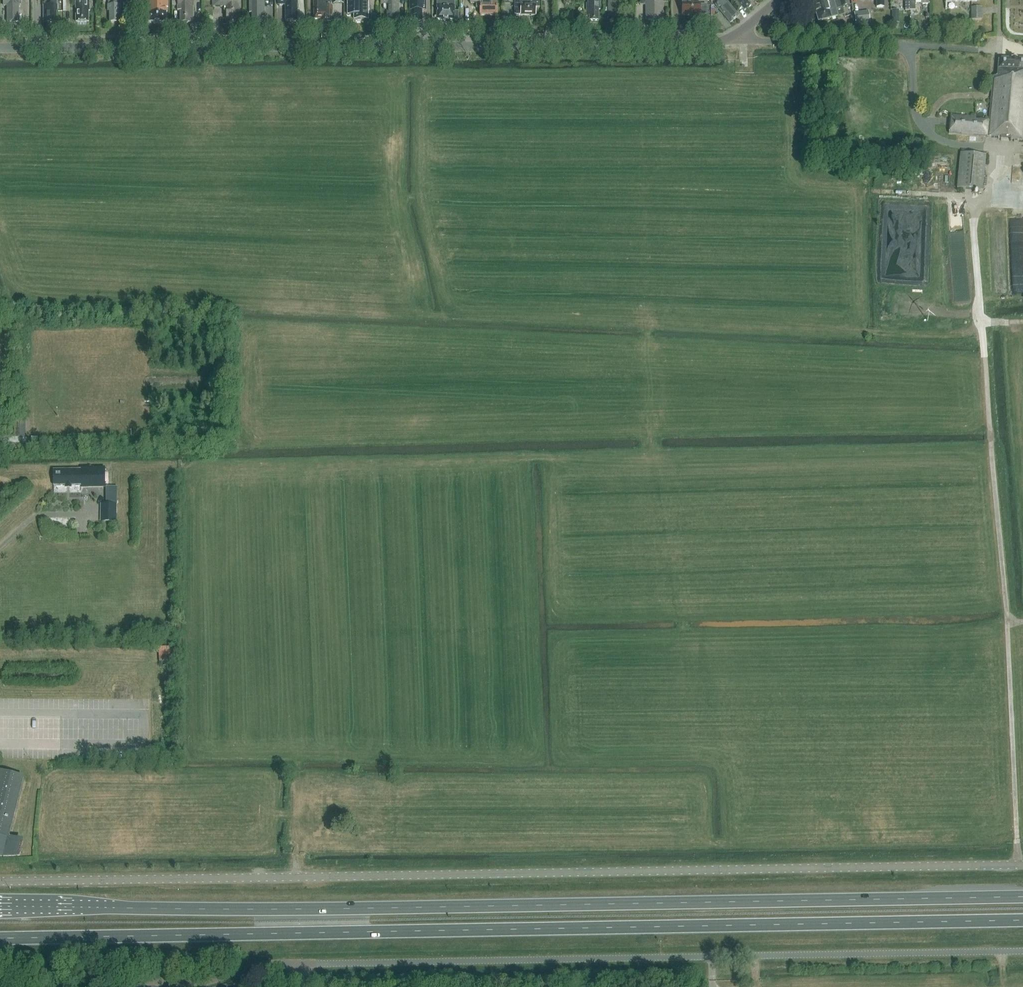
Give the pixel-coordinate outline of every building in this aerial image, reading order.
[(3,6),(7,6),(7,23),(18,23),(18,6),(19,6),(19,0),(3,0),(3,6)] [(45,6),(44,6),(44,20),(46,19),(46,23),(56,23),(56,11),(57,11),(57,0),(45,0),(45,6)] [(75,22),(88,22),(88,11),(90,11),(89,0),(75,0),(75,22)] [(108,5),(107,11),(109,11),(109,22),(121,22),(121,5),(120,5),(120,0),(108,0),(108,5)] [(146,8),(148,8),(148,21),(165,22),(166,8),(167,8),(167,0),(146,0),(146,8)] [(178,10),(180,10),(181,21),(189,21),(189,17),(192,17),(192,0),(177,0),(178,10)] [(213,7),(225,7),(225,11),(226,13),(226,22),(238,22),(238,6),(240,6),(240,0),(213,0),(213,7)] [(252,21),(262,21),(262,17),(264,17),(264,0),(249,0),(249,12),(252,12),(252,21)] [(297,5),(296,5),(296,0),(278,0),(278,6),(285,6),(285,22),(297,22),(297,11),(298,10),(298,6),(297,5)] [(314,19),(322,20),(322,22),(332,22),(332,8),(331,8),(331,0),(314,0),(314,19)] [(354,12),(355,20),(356,20),(358,21),(360,21),(361,20),(368,19),(367,12),(369,12),(369,10),(370,9),(370,7),(368,6),(368,5),(367,5),(367,0),(346,0),(346,13),(354,12)] [(381,5),(384,5),(384,8),(385,10),(387,10),(387,21),(396,21),(396,17),(399,17),(399,4),(398,4),(398,0),(381,0),(381,5)] [(410,20),(412,20),(412,21),(421,21),(421,10),(425,10),(425,0),(410,0),(410,20)] [(454,19),(459,19),(459,10),(454,10),(455,0),(437,0),(436,19),(438,19),(439,21),(443,21),(444,20),(454,20),(454,19)] [(491,0),(468,0),(468,3),(476,3),(476,8),(479,8),(479,15),(497,15),(497,4),(497,2),(491,2),(491,0)] [(516,15),(520,15),(520,16),(535,16),(535,8),(540,8),(540,0),(514,0),(514,8),(514,13),(516,15)] [(591,1),(589,1),(589,4),(587,4),(587,16),(589,16),(589,20),(599,20),(598,9),(600,9),(600,0),(591,0),(591,1)] [(608,16),(610,16),(610,20),(620,20),(620,9),(622,9),(622,0),(608,0),(608,16)] [(640,5),(646,5),(646,20),(662,20),(662,0),(640,0),(640,5)] [(700,15),(700,14),(707,14),(707,4),(700,5),(700,3),(690,3),(690,0),(682,0),(682,3),(682,15),(700,15)] [(726,0),(720,0),(715,4),(730,22),(738,15),(726,0)] [(733,0),(740,8),(742,7),(744,10),(751,5),(746,0),(733,0)] [(814,10),(847,0),(811,0),(814,10)] [(848,4),(847,0),(814,10),(818,21),(837,15),(835,7),(841,5),(841,6),(848,4)] [(910,1),(910,11),(915,11),(915,2),(922,2),(922,4),(928,4),(928,0),(910,0),(910,1)] [(946,10),(947,10),(947,3),(978,3),(978,0),(946,0),(946,10)] [(980,7),(970,7),(971,19),(980,19),(980,7)] [(868,12),(854,15),(856,25),(870,23),(868,12)] [(773,19),(774,25),(783,23),(781,17),(773,19)] [(950,115),(948,133),(987,137),(998,138),(997,139),(1022,142),(1022,61),(998,59),(997,76),(992,76),(988,121),(975,119),(975,118),(950,115)] [(960,153),(957,188),(982,191),(985,155),(960,153)] [(62,485),(74,485),(75,487),(79,486),(81,485),(81,487),(95,487),(105,487),(105,468),(95,468),(81,468),(81,471),(54,471),(54,485),(55,485),(56,487),(60,487),(62,485)] [(117,504),(102,504),(102,517),(116,517),(117,504)] [(159,648),(159,662),(171,661),(171,647),(159,648)] [(16,855),(20,840),(8,837),(23,777),(0,772),(0,855),(16,855)]
